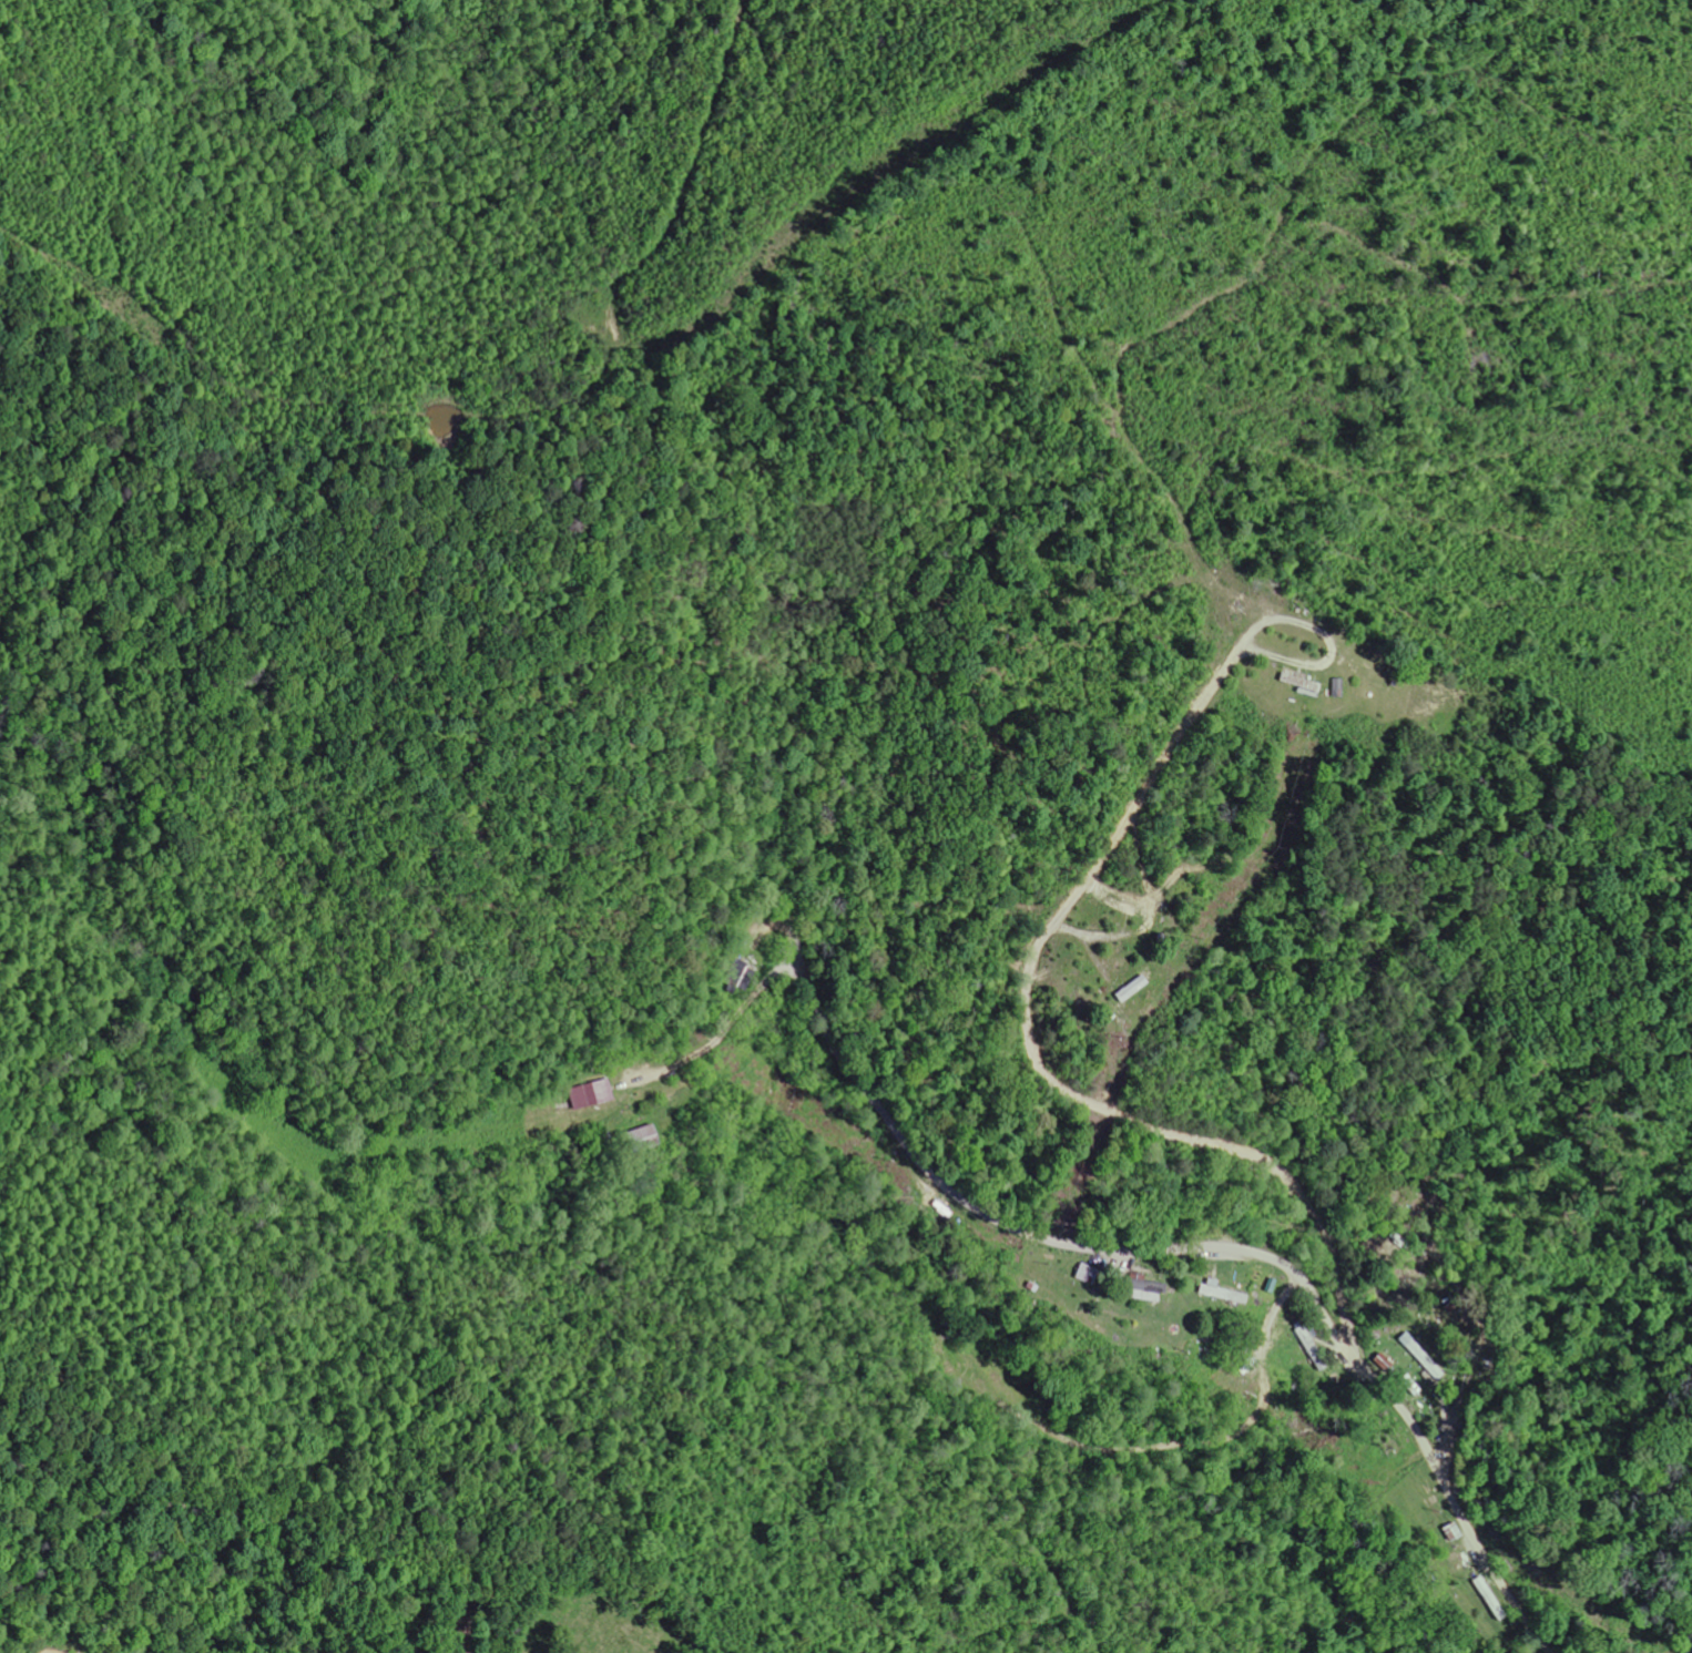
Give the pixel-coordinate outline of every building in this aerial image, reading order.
[(614,1102),(610,1081),(569,1089),(573,1111),(614,1102)] [(1161,1305),(1165,1286),(1136,1281),(1135,1287),(1138,1288),(1136,1300),(1161,1305)] [(1221,1300),(1223,1290),(1202,1285),(1200,1294),(1221,1300)] [(1295,1333),(1320,1373),(1328,1368),(1304,1328),(1295,1333)] [(1444,1376),(1411,1341),(1404,1347),(1437,1382),(1444,1376)] [(1387,1374),(1394,1366),(1381,1354),(1374,1362),(1387,1374)]
